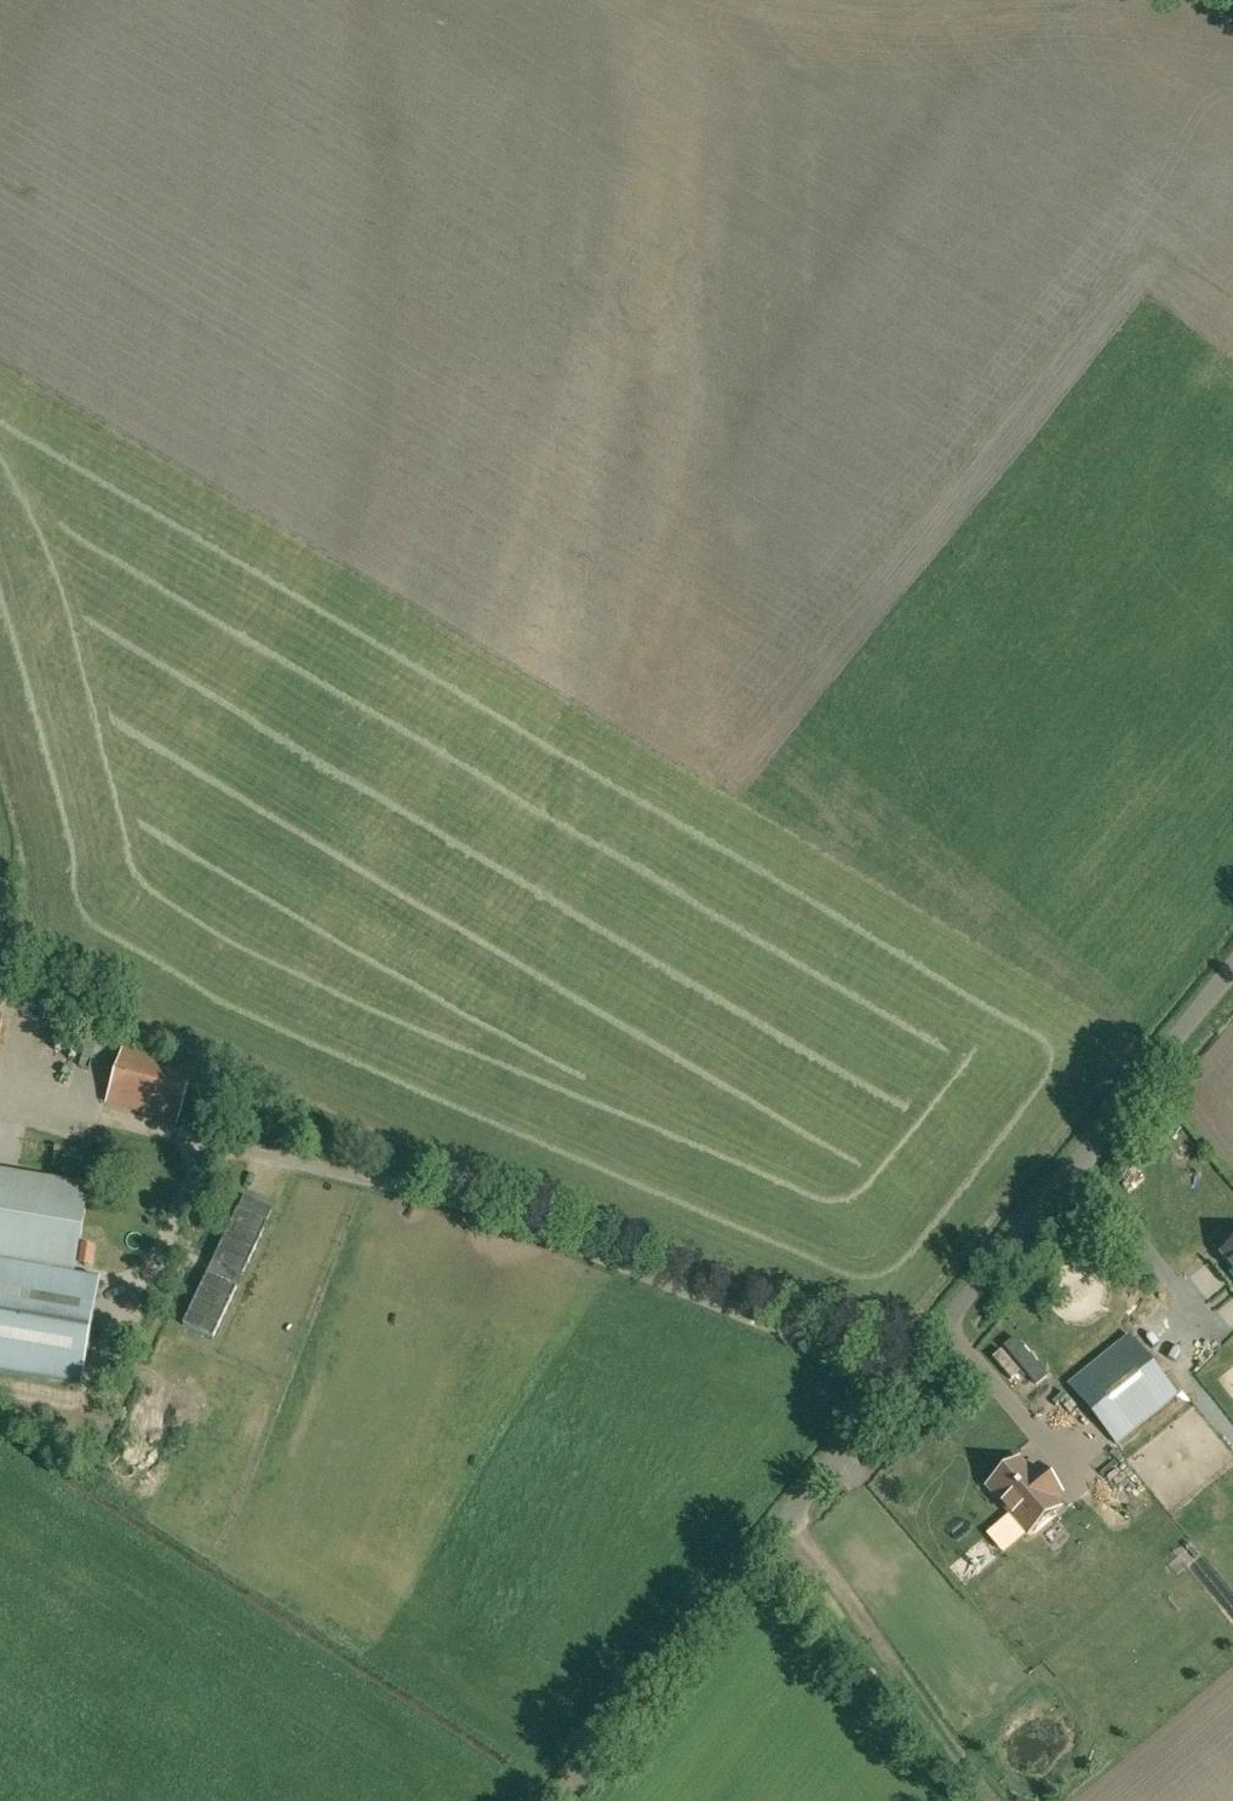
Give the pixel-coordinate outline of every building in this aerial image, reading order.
[(195,1068),(123,1046),(106,1103),(178,1124),(195,1068)] [(267,1225),(237,1211),(184,1325),(213,1339),(267,1225)] [(1221,1255),(1232,1270),(1232,1245),(1221,1255)] [(84,1385),(102,1277),(0,1261),(0,1372),(84,1385)] [(1071,1385),(1118,1443),(1179,1394),(1132,1336),(1071,1385)] [(1037,1385),(1050,1373),(1017,1337),(995,1357),(1015,1379),(1024,1371),(1037,1385)] [(1035,1531),(1066,1504),(1059,1497),(1067,1491),(1045,1465),(1037,1471),(1027,1458),(995,1485),(1035,1531)]
